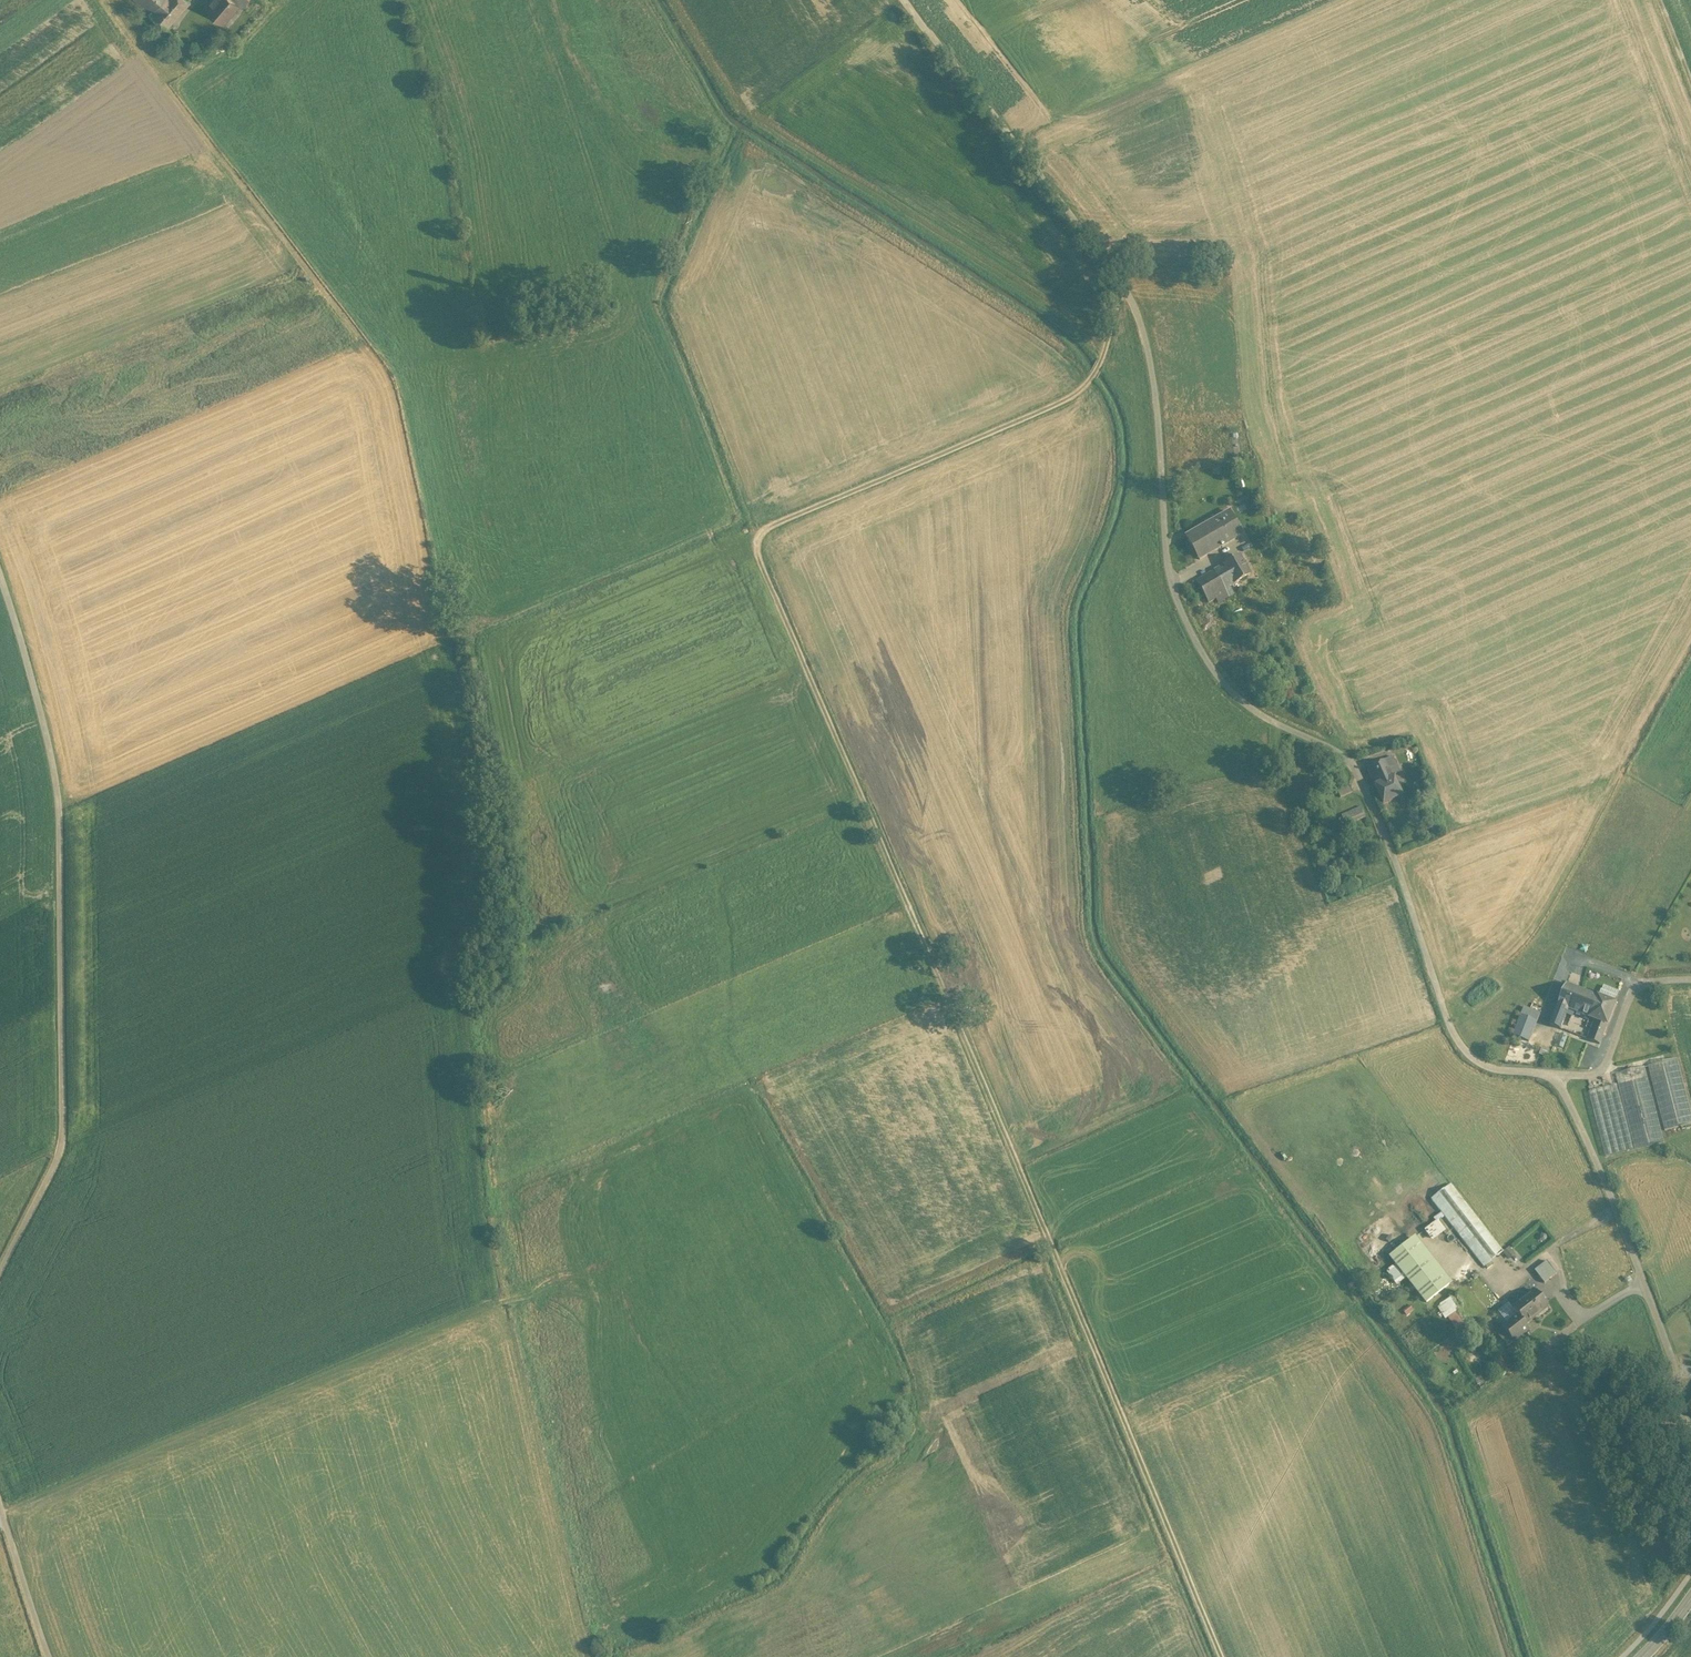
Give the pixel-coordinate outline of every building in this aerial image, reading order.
[(175,22),(194,0),(149,0),(175,22)] [(244,0),(209,0),(206,4),(228,21),(245,1),(244,0)] [(1229,512),(1211,523),(1217,533),(1224,546),(1242,536),(1229,512)] [(1211,523),(1198,530),(1204,540),(1217,533),(1211,523)] [(1204,540),(1198,530),(1186,537),(1199,560),(1221,548),(1222,548),(1223,548),(1223,547),(1224,546),(1217,533),(1204,540)] [(1239,556),(1223,566),(1234,585),(1251,576),(1239,556)] [(1223,566),(1196,582),(1208,604),(1216,600),(1218,604),(1234,595),(1230,588),(1234,585),(1223,566)] [(1393,757),(1367,770),(1383,805),(1402,796),(1393,776),(1400,773),(1393,757)] [(1349,786),(1337,791),(1340,798),(1352,792),(1349,786)] [(1360,807),(1341,815),(1345,825),(1365,817),(1360,807)] [(1599,997),(1567,985),(1550,1026),(1561,1030),(1561,1029),(1569,1010),(1591,1018),(1599,997)] [(1616,1004),(1599,997),(1591,1018),(1598,1021),(1608,1025),(1616,1004)] [(1540,1014),(1524,1008),(1514,1036),(1529,1042),(1537,1023),(1540,1014)] [(1598,1021),(1595,1030),(1592,1029),(1588,1040),(1600,1045),(1608,1025),(1598,1021)] [(1556,1046),(1565,1048),(1566,1036),(1586,1040),(1587,1035),(1558,1031),(1556,1046)] [(1648,1067),(1664,1131),(1690,1124),(1690,1114),(1677,1059),(1648,1067)] [(1645,1067),(1615,1075),(1635,1150),(1665,1142),(1645,1067)] [(1617,1085),(1589,1092),(1606,1157),(1634,1150),(1617,1085)] [(1518,1271),(1465,1203),(1445,1218),(1498,1286),(1518,1271)] [(1432,1240),(1445,1230),(1436,1219),(1424,1230),(1432,1240)] [(1419,1247),(1410,1254),(1431,1281),(1440,1273),(1419,1247)] [(1503,1251),(1508,1258),(1514,1253),(1509,1247),(1503,1251)] [(1431,1281),(1410,1254),(1396,1264),(1406,1278),(1426,1302),(1440,1291),(1431,1281)] [(1556,1274),(1547,1262),(1534,1271),(1544,1284),(1556,1274)] [(1406,1278),(1396,1264),(1386,1272),(1397,1285),(1406,1278)] [(1534,1291),(1511,1309),(1517,1316),(1525,1326),(1548,1308),(1534,1291)] [(1436,1307),(1445,1319),(1458,1308),(1449,1297),(1436,1307)] [(1525,1326),(1517,1316),(1495,1334),(1506,1348),(1528,1331),(1525,1326)] [(1498,1357),(1493,1360),(1500,1373),(1506,1370),(1498,1357)]
